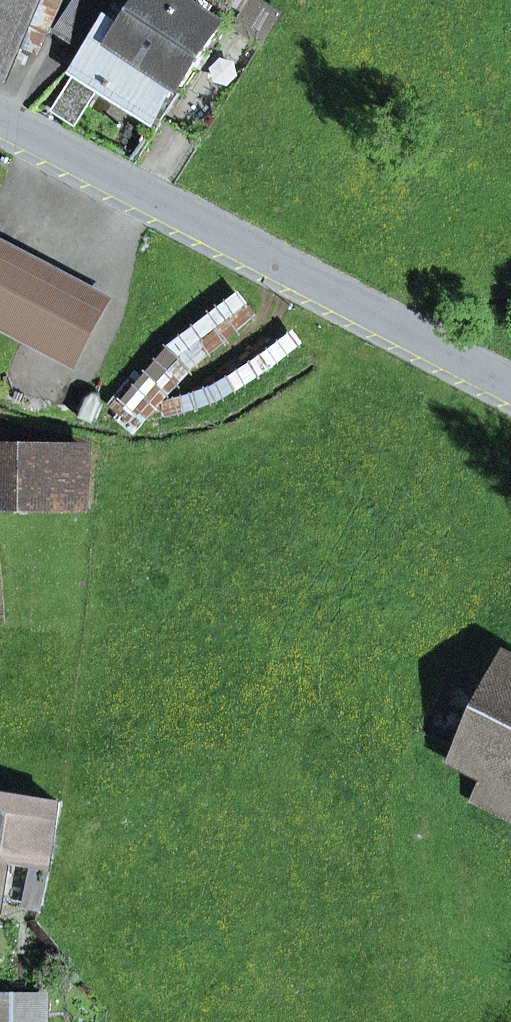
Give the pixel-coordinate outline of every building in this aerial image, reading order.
[(29,25),(48,34),(63,0),(0,0),(0,67),(8,71),(29,25)] [(85,51),(119,3),(113,0),(78,0),(58,32),(85,51)] [(175,81),(183,86),(223,24),(187,0),(142,0),(133,13),(114,43),(175,81)] [(256,1),(242,25),(264,39),(279,15),(256,1)] [(102,83),(153,117),(175,81),(114,43),(133,13),(119,3),(85,51),(75,66),(79,69),(102,83)] [(76,124),(93,97),(102,83),(79,69),(53,109),(57,112),(76,124)] [(26,331),(54,278),(0,249),(0,318),(26,331)] [(26,331),(70,355),(98,301),(54,278),(26,331)] [(75,502),(77,451),(0,447),(0,499),(75,502)] [(510,819),(510,663),(505,660),(456,758),(486,774),(473,799),(510,819)] [(445,701),(454,708),(466,707),(473,697),(471,686),(462,679),(451,680),(444,689),(445,701)] [(430,726),(438,736),(451,735),(459,724),(455,712),(443,707),(432,713),(430,726)] [(59,803),(0,792),(0,878),(5,852),(36,857),(27,904),(41,907),(59,803)] [(48,1000),(0,999),(0,1021),(47,1021),(48,1000)]
